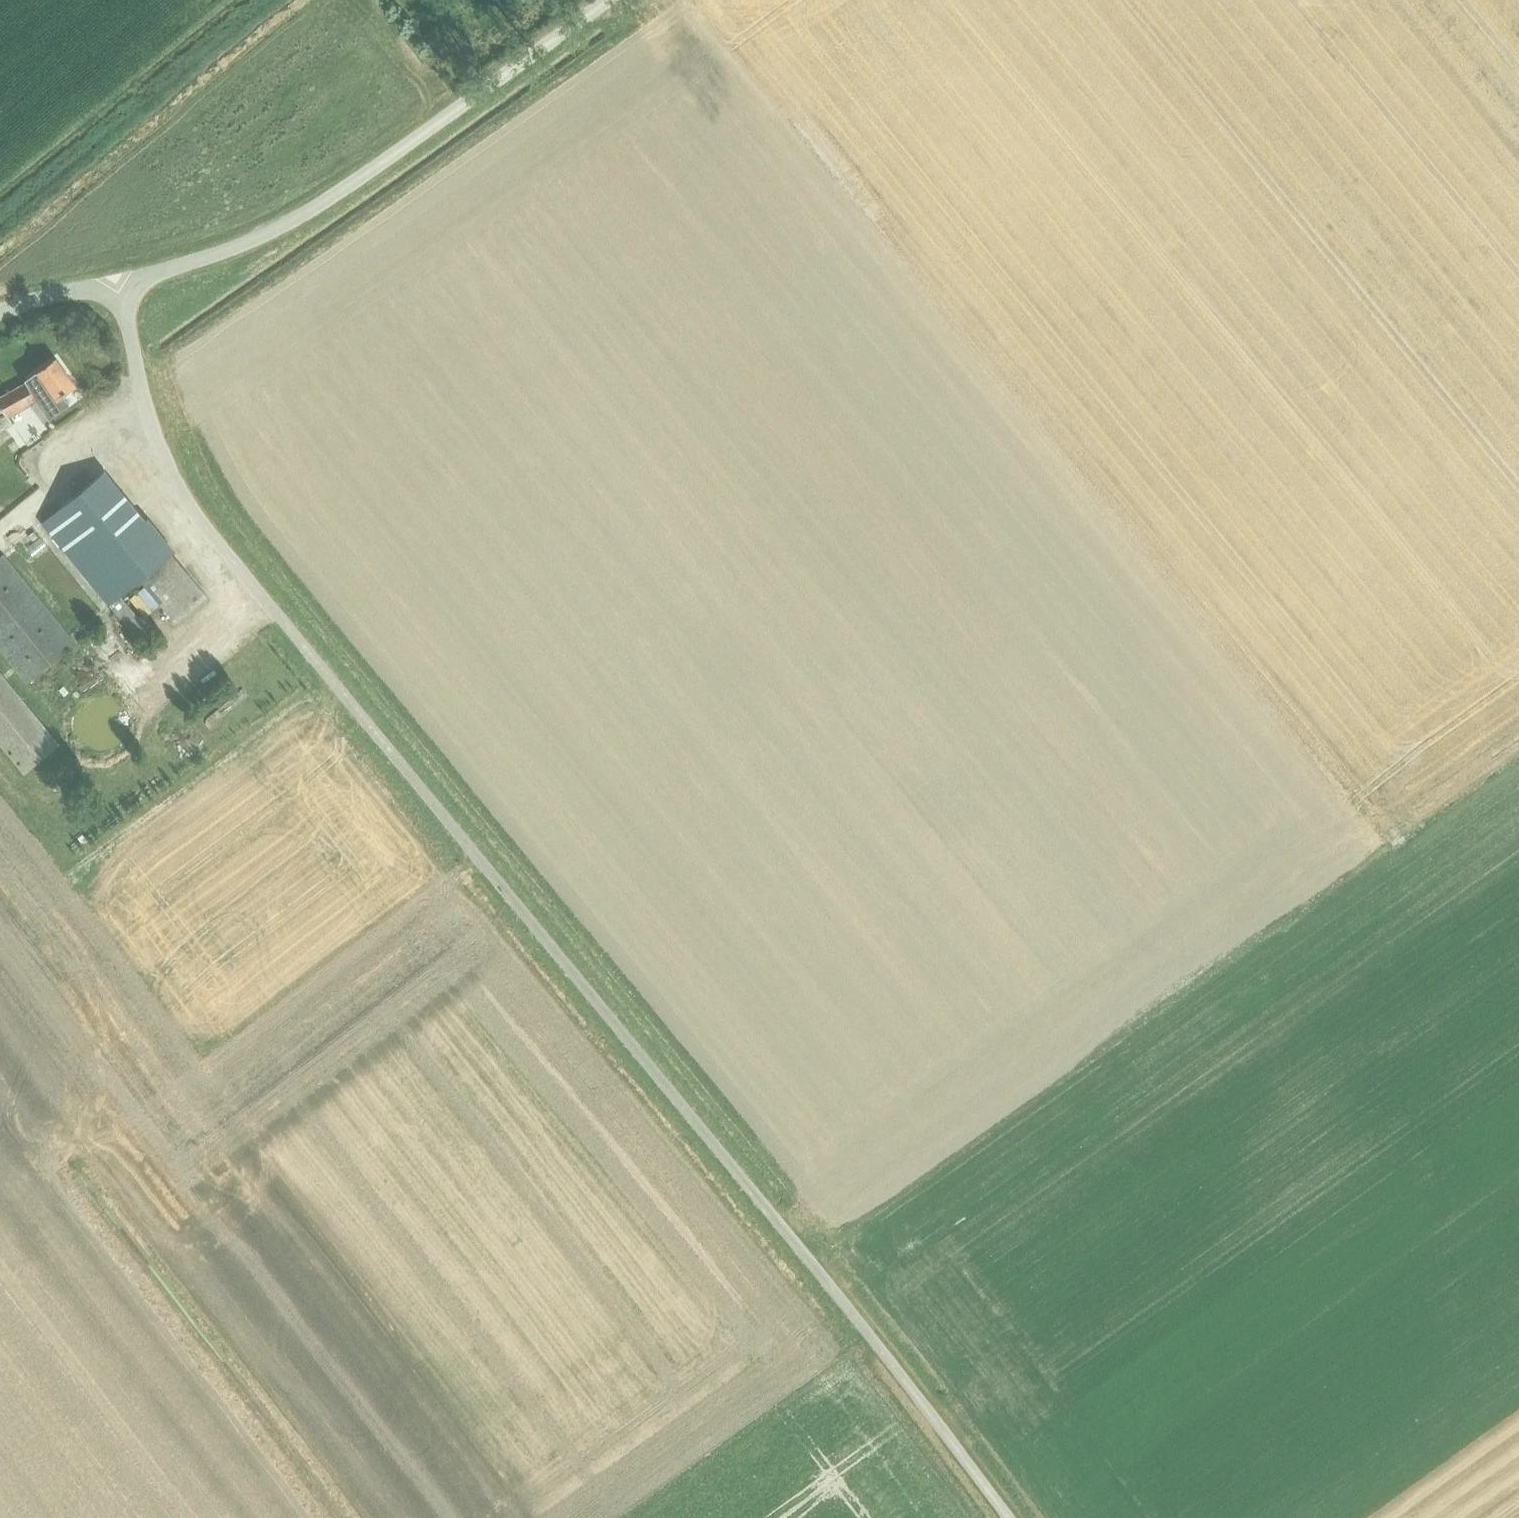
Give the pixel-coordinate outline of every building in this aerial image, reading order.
[(75,386),(55,359),(25,380),(27,382),(0,397),(0,431),(11,424),(7,417),(37,400),(39,405),(48,418),(68,404),(62,396),(75,386)] [(105,471),(42,523),(109,604),(139,579),(171,618),(183,608),(189,615),(208,598),(105,471)] [(75,642),(3,555),(0,557),(0,648),(27,681),(75,642)] [(58,746),(0,674),(0,744),(24,773),(58,746)]
